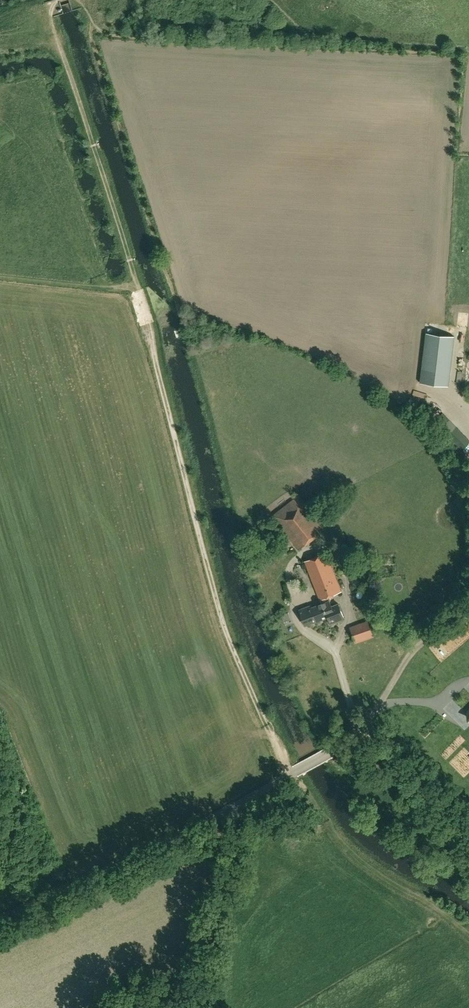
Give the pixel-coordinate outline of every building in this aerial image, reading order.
[(433,350),(432,389),(455,390),(456,350),(433,350)] [(299,549),(324,528),(298,495),(272,516),(299,549)] [(315,588),(336,580),(326,552),(305,561),(315,588)] [(331,606),(328,597),(341,592),(336,580),(315,588),(320,600),(322,603),(311,608),(316,622),(333,615),(336,622),(344,619),(338,603),(331,606)] [(370,627),(352,633),(356,643),(373,636),(370,627)]
